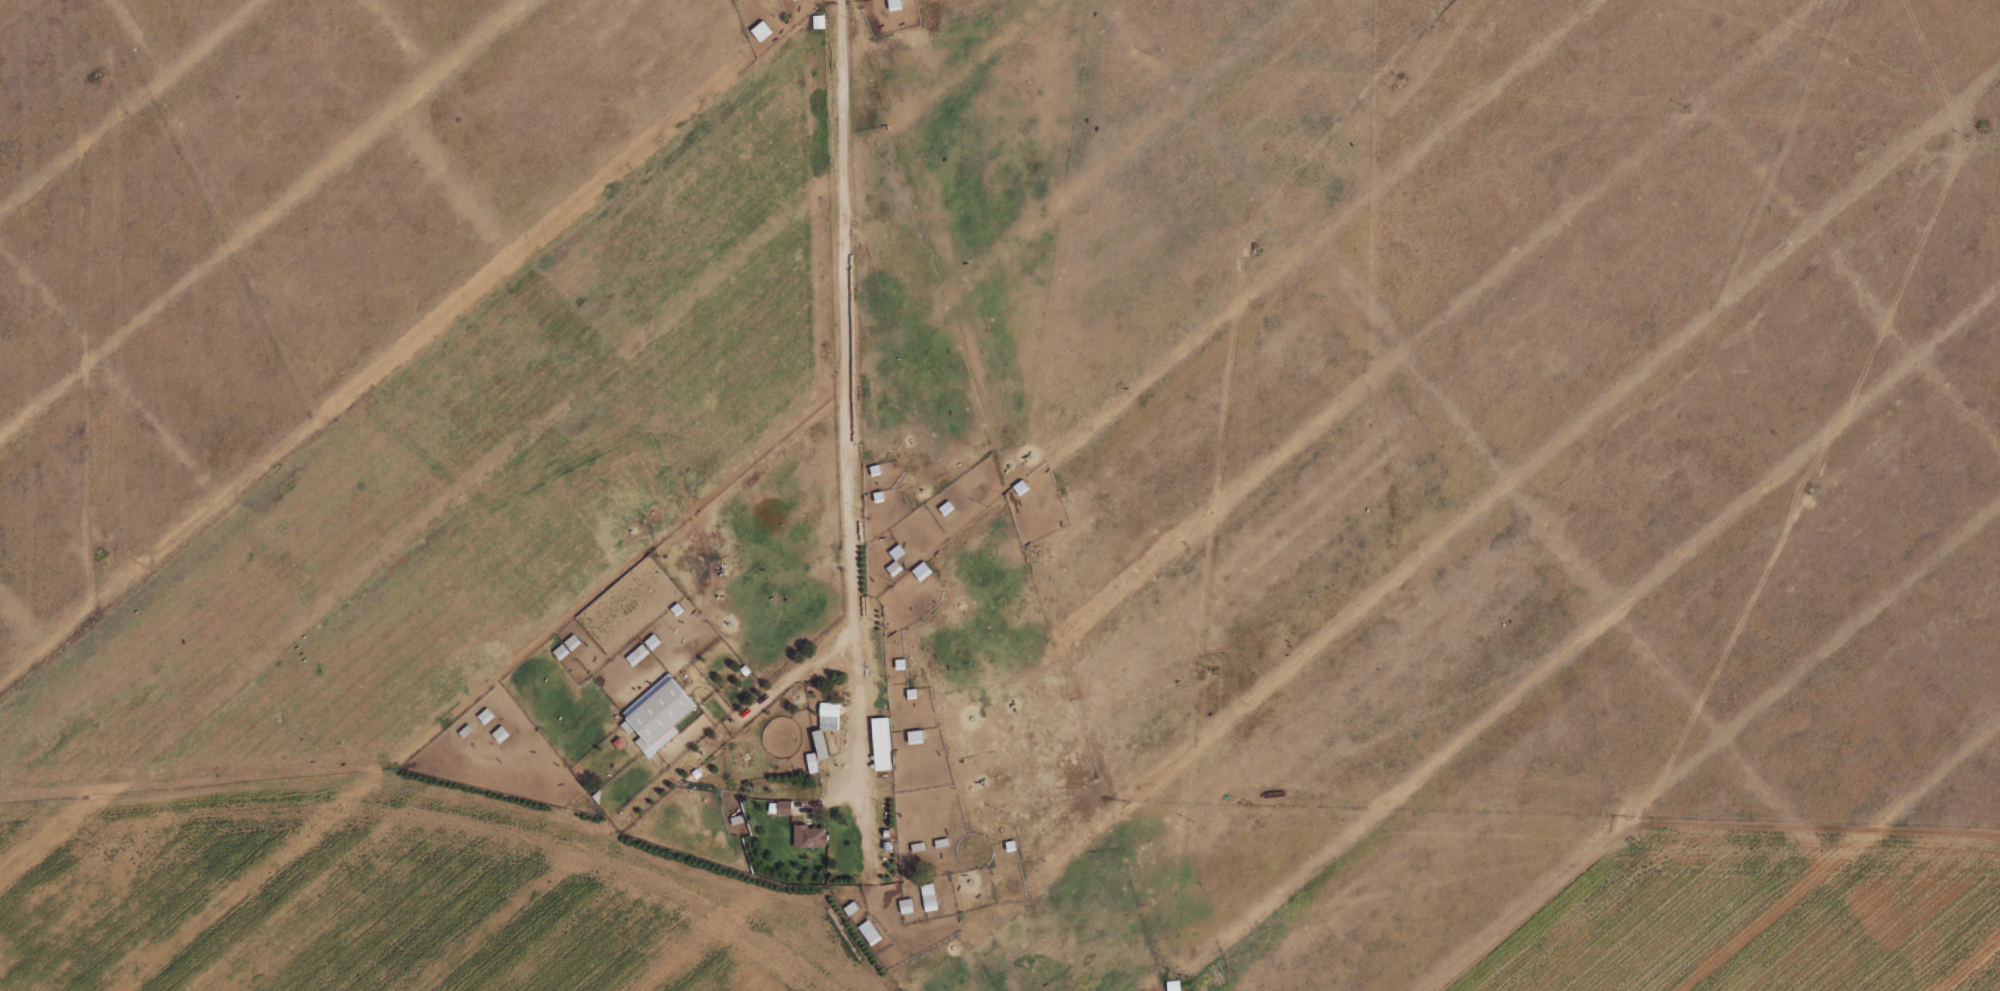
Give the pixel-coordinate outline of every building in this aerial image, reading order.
[(901,0),(889,0),(890,11),(902,9),(901,0)] [(812,15),(813,29),(824,28),(823,15),(812,15)] [(751,30),(760,42),(773,32),(763,20),(751,30)] [(1030,489),(1022,480),(1013,487),(1020,497),(1030,489)] [(896,561),(906,553),(899,544),(889,552),(896,561)] [(903,570),(897,560),(886,568),(892,577),(903,570)] [(921,582),(933,572),(924,561),(912,570),(921,582)] [(559,660),(580,643),(573,634),(563,643),(553,652),(559,660)] [(652,651),(661,643),(653,634),(644,642),(652,651)] [(650,653),(642,644),(625,658),(633,667),(650,653)] [(643,703),(640,699),(623,713),(628,719),(620,725),(629,736),(637,729),(642,736),(635,742),(648,758),(679,733),(674,726),(698,707),(675,678),(643,703)] [(838,703),(820,703),(819,730),(838,730),(838,703)] [(494,717),(487,708),(477,716),(484,725),(494,717)] [(889,718),(873,718),(875,770),(891,770),(889,718)] [(510,735),(501,726),(492,734),(500,744),(510,735)] [(813,732),(820,761),(830,759),(823,730),(813,732)] [(908,732),(909,745),(924,743),(923,730),(908,732)] [(806,754),(808,774),(818,773),(816,753),(806,754)] [(792,802),(778,801),(778,815),(791,815),(792,802)] [(732,826),(744,822),(742,815),(730,818),(732,826)] [(794,848),(827,847),(826,828),(808,828),(808,824),(794,825),(794,848)] [(936,848),(948,846),(947,839),(935,840),(936,848)] [(912,853),(925,850),(923,843),(911,845),(912,853)] [(924,912),(937,910),(934,883),(921,885),(924,912)] [(913,913),(911,898),(899,900),(901,915),(913,913)] [(849,916),(859,909),(854,901),(843,908),(849,916)] [(882,939),(868,919),(857,927),(871,946),(882,939)] [(1180,980),(1166,982),(1167,990),(1181,990),(1180,980)]
